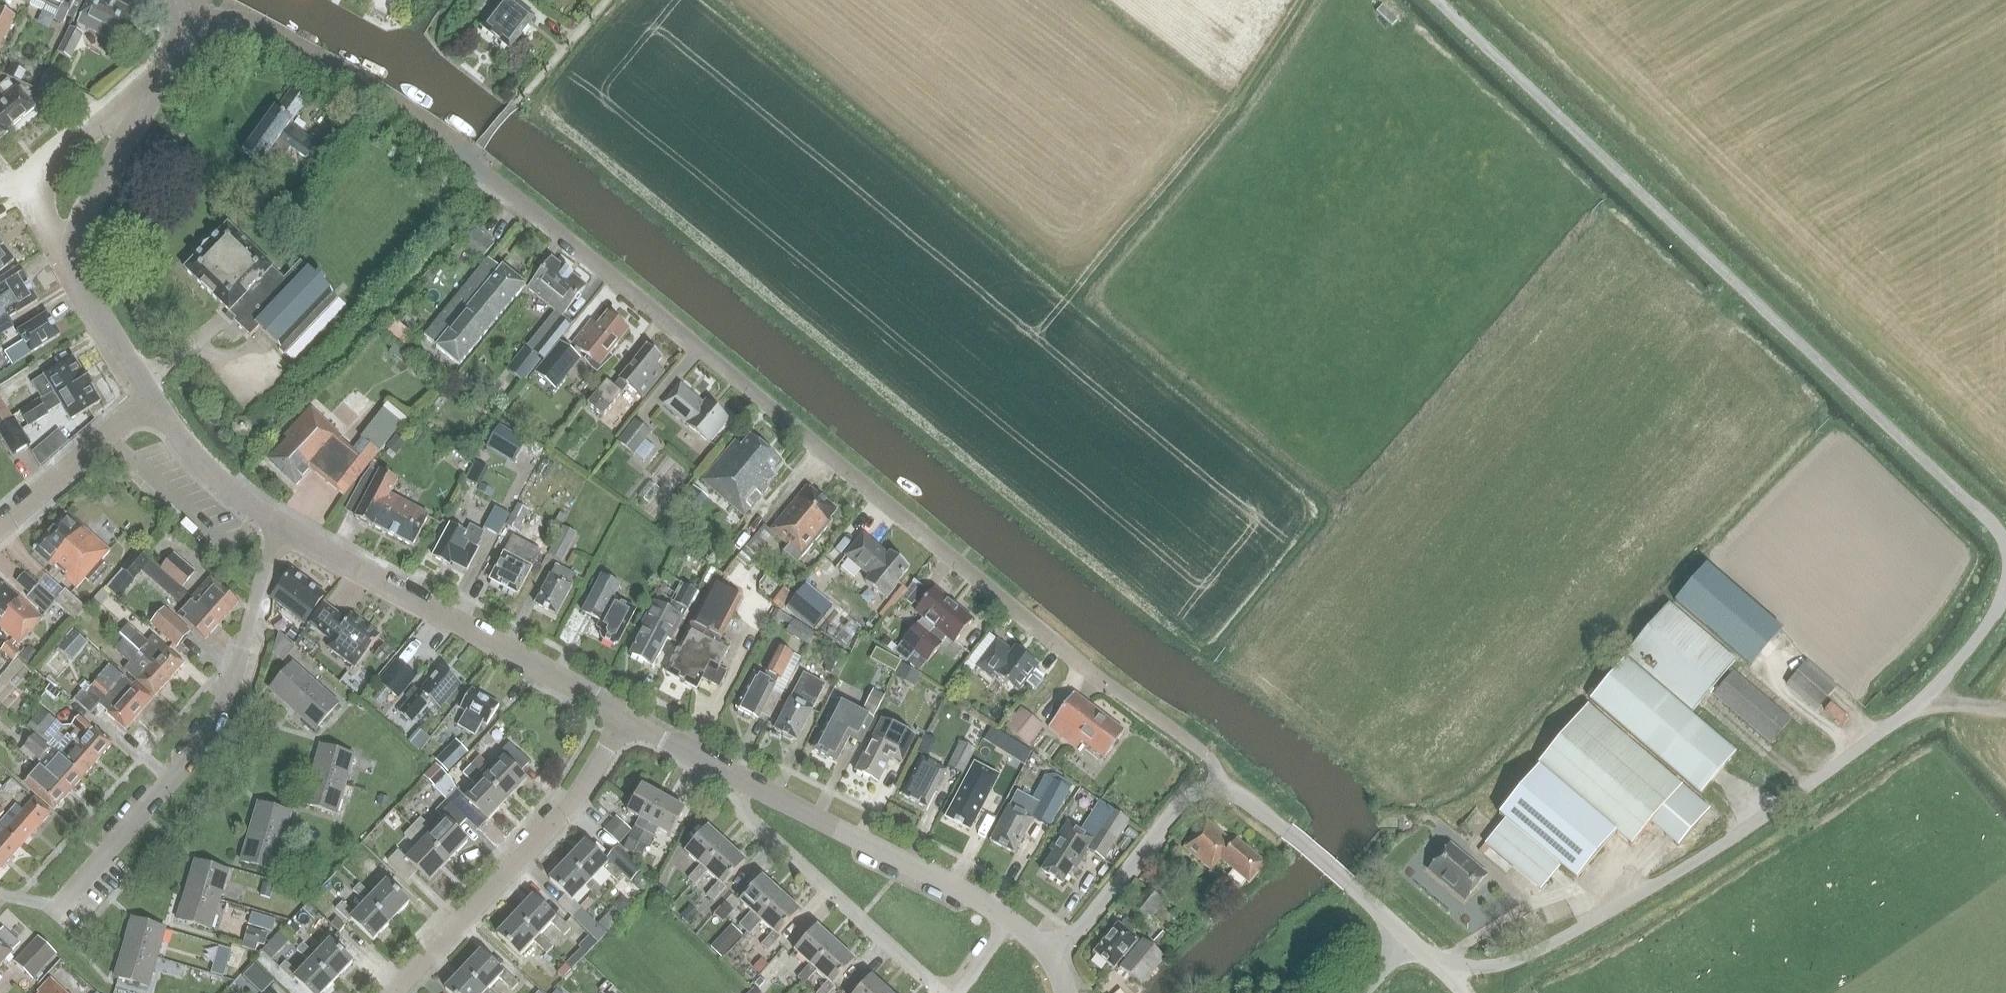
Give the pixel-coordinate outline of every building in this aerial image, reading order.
[(52,0),(18,0),(40,11),(43,6),(46,7),(48,2),(50,3),(52,0)] [(50,3),(48,2),(46,7),(56,12),(52,20),(61,25),(66,16),(73,20),(82,2),(77,0),(52,0),(50,3)] [(134,13),(108,0),(89,0),(77,23),(118,44),(134,13)] [(535,17),(513,0),(496,0),(500,3),(481,28),(510,50),(535,17)] [(0,11),(0,45),(14,18),(0,11)] [(70,59),(83,34),(71,28),(58,53),(70,59)] [(35,109),(18,87),(15,89),(7,80),(0,86),(0,140),(9,132),(8,131),(35,109)] [(275,108),(243,152),(261,165),(264,161),(276,169),(291,148),(306,159),(317,144),(290,125),(307,100),(292,89),(277,110),(275,108)] [(248,337),(258,326),(286,352),(338,298),(300,262),(280,283),(268,272),(272,268),(228,225),(185,270),(235,317),(231,321),(248,337)] [(478,228),(467,242),(486,256),(497,241),(478,228)] [(14,261),(0,243),(0,272),(14,261)] [(460,366),(526,286),(503,267),(500,270),(488,259),(424,337),(437,347),(436,348),(460,366)] [(562,316),(586,287),(552,260),(528,289),(556,311),(562,316)] [(38,301),(26,282),(27,281),(19,269),(0,281),(0,293),(0,294),(0,332),(12,325),(7,318),(17,313),(17,314),(38,301)] [(338,298),(286,352),(294,360),(346,306),(338,298)] [(535,336),(539,339),(530,350),(541,360),(571,324),(562,316),(556,311),(535,336)] [(608,355),(629,330),(608,313),(597,326),(591,321),(572,344),(588,357),(586,359),(597,370),(610,357),(608,355)] [(12,364),(60,335),(47,314),(18,332),(24,341),(5,353),(12,364)] [(394,319),(385,329),(404,345),(413,334),(394,319)] [(534,372),(550,385),(560,373),(575,354),(560,342),(534,372)] [(603,417),(627,388),(643,399),(665,371),(657,365),(662,358),(647,346),(614,387),(607,382),(588,404),(603,417)] [(539,361),(523,348),(505,370),(521,382),(539,361)] [(54,392),(84,373),(83,373),(73,357),(30,384),(38,398),(40,400),(54,392)] [(71,420),(100,402),(91,386),(92,385),(84,373),(54,392),(40,400),(38,398),(17,411),(18,412),(13,415),(20,428),(25,425),(26,427),(47,414),(62,405),(71,420)] [(708,443),(728,419),(707,401),(704,405),(681,385),(664,405),(688,425),(687,426),(708,443)] [(0,400),(0,425),(11,418),(0,400)] [(358,438),(361,440),(353,451),(340,440),(343,436),(311,409),(285,437),(288,440),(269,461),(297,485),(312,469),(344,496),(379,452),(397,430),(376,413),(358,438)] [(14,419),(0,427),(0,439),(10,455),(29,443),(14,419)] [(650,433),(633,419),(615,441),(632,455),(650,433)] [(525,440),(500,425),(487,447),(513,461),(525,440)] [(404,442),(394,434),(384,447),(394,455),(404,442)] [(771,471),(779,462),(750,437),(742,446),(736,441),(702,481),(744,516),(769,486),(768,485),(776,475),(771,471)] [(32,451),(39,465),(48,458),(38,446),(32,451)] [(398,480),(380,471),(355,518),(373,527),(374,526),(412,546),(429,515),(390,495),(398,480)] [(837,510),(819,495),(818,496),(807,486),(771,530),(789,546),(784,552),(798,564),(833,521),(830,519),(837,510)] [(511,515),(507,524),(517,530),(522,521),(529,509),(518,503),(511,515)] [(495,506),(484,528),(498,536),(510,514),(495,506)] [(108,568),(101,561),(110,551),(66,513),(33,550),(30,553),(31,557),(37,562),(48,572),(51,571),(57,565),(66,572),(63,576),(77,588),(85,579),(92,586),(108,568)] [(479,540),(483,533),(473,527),(468,535),(466,534),(450,525),(433,557),(449,565),(451,563),(466,571),(477,550),(481,542),(479,540)] [(563,527),(552,548),(548,554),(562,562),(577,534),(563,527)] [(895,586),(909,568),(890,552),(888,555),(863,535),(845,556),(870,577),(865,582),(886,599),(896,587),(895,586)] [(764,551),(759,546),(756,550),(747,543),(740,551),(754,563),(764,551)] [(517,595),(531,568),(532,568),(538,556),(522,548),(516,560),(504,554),(490,580),(517,595)] [(219,623),(191,597),(189,599),(135,550),(118,569),(132,581),(140,572),(181,608),(176,614),(204,640),(219,623)] [(194,571),(172,553),(158,569),(180,588),(194,571)] [(1705,563),(1674,600),(1750,665),(1781,628),(1705,563)] [(535,604),(557,615),(572,586),(577,576),(556,565),(551,575),(535,604)] [(303,623),(325,595),(293,570),(271,598),(303,623)] [(618,644),(636,610),(613,598),(620,585),(602,575),(582,612),(601,622),(597,628),(602,631),(600,635),(618,644)] [(191,597),(219,623),(237,602),(209,576),(191,597)] [(125,589),(114,579),(106,587),(117,597),(125,589)] [(730,647),(720,642),(742,598),(712,582),(666,673),(697,688),(702,678),(720,687),(727,672),(720,668),(730,647)] [(0,587),(0,627),(19,644),(42,618),(3,583),(0,587)] [(807,583),(788,606),(814,628),(833,605),(807,583)] [(688,610),(698,592),(683,584),(669,610),(655,602),(643,625),(645,626),(630,654),(653,666),(667,639),(672,641),(688,610)] [(907,662),(908,661),(954,604),(934,589),(930,593),(920,585),(906,601),(912,606),(915,602),(920,606),(916,611),(924,618),(919,624),(918,623),(903,643),(902,642),(894,652),(907,662)] [(52,602),(53,601),(36,586),(25,598),(44,614),(53,604),(52,602)] [(52,602),(53,604),(73,621),(84,608),(63,589),(53,601),(52,602)] [(88,607),(95,613),(110,595),(102,589),(88,607)] [(351,614),(344,625),(341,622),(344,618),(323,603),(308,624),(332,641),(327,647),(354,668),(366,652),(380,636),(351,614)] [(955,643),(973,620),(954,604),(908,661),(918,669),(926,660),(929,662),(943,643),(942,642),(947,636),(955,643)] [(1692,712),(1735,661),(1669,606),(1626,656),(1692,712)] [(190,632),(163,607),(148,624),(174,648),(190,632)] [(120,635),(123,638),(146,659),(169,680),(184,663),(153,636),(147,643),(127,626),(119,635),(120,635)] [(294,629),(288,636),(294,641),(300,634),(294,629)] [(73,630),(57,647),(72,660),(87,643),(73,630)] [(169,680),(146,659),(123,638),(113,648),(128,662),(123,668),(131,675),(155,696),(169,680)] [(1017,691),(1037,665),(1016,649),(1013,652),(997,640),(976,667),(993,680),(997,676),(1017,691)] [(6,642),(0,649),(0,652),(11,661),(18,652),(6,642)] [(385,643),(378,650),(373,657),(383,665),(388,659),(394,652),(385,643)] [(736,709),(757,721),(760,714),(769,719),(780,697),(772,692),(779,678),(780,679),(793,654),(778,646),(765,671),(767,672),(763,678),(754,674),(736,709)] [(38,655),(29,647),(19,658),(28,666),(38,655)] [(56,677),(69,661),(55,649),(42,665),(56,677)] [(847,656),(833,649),(822,671),(836,678),(847,656)] [(900,661),(886,653),(879,666),(894,673),(900,661)] [(1698,796),(1734,755),(1624,658),(1589,699),(1698,796)] [(416,677),(395,659),(376,681),(397,699),(416,677)] [(1816,709),(1836,686),(1808,661),(1787,685),(1816,709)] [(293,710),(315,684),(293,664),(270,690),(293,710)] [(439,709),(460,684),(441,667),(420,692),(418,690),(399,711),(411,722),(430,701),(439,709)] [(896,678),(914,687),(919,677),(901,668),(896,678)] [(1770,743),(1791,719),(1734,671),(1714,695),(1770,743)] [(774,730),(796,741),(812,710),(825,685),(804,674),(791,699),(790,699),(774,730)] [(135,683),(132,686),(121,676),(109,689),(98,679),(91,686),(88,683),(74,699),(91,714),(99,704),(108,712),(107,713),(125,729),(152,699),(135,683)] [(293,710),(315,730),(338,704),(315,684),(293,710)] [(483,722),(487,725),(499,705),(472,689),(460,708),(466,712),(458,725),(475,736),(483,722)] [(860,744),(885,696),(873,690),(862,712),(838,700),(812,749),(837,762),(849,738),(860,744)] [(1082,740),(1105,758),(1124,732),(1073,694),(1048,727),(1075,748),(1082,740)] [(897,703),(885,697),(875,717),(881,720),(887,723),(888,722),(897,703)] [(1631,846),(1680,785),(1585,704),(1533,764),(1538,768),(1499,815),(1505,820),(1485,843),(1513,867),(1513,866),(1541,890),(1561,867),(1576,880),(1615,833),(1615,832),(1631,846)] [(1043,726),(1019,707),(1003,726),(1027,746),(1043,726)] [(61,727),(48,715),(33,733),(46,744),(61,727)] [(95,728),(95,729),(93,731),(77,716),(69,725),(74,730),(68,737),(65,734),(57,744),(52,739),(47,744),(83,777),(112,744),(95,728)] [(916,736),(888,722),(887,723),(881,720),(855,771),(878,783),(891,757),(902,763),(916,736)] [(917,725),(913,734),(921,738),(925,729),(917,725)] [(985,739),(985,740),(1003,751),(1011,737),(1010,737),(993,726),(985,739)] [(421,731),(411,745),(419,752),(430,739),(421,731)] [(83,777),(47,744),(46,746),(34,735),(19,751),(36,767),(38,764),(46,771),(45,772),(69,793),(83,777)] [(446,750),(458,763),(468,752),(456,740),(446,750)] [(974,749),(958,741),(945,766),(961,774),(974,749)] [(519,773),(529,763),(509,743),(499,754),(504,758),(493,769),(479,756),(471,765),(507,800),(527,780),(519,773)] [(312,775),(345,785),(354,756),(321,746),(312,775)] [(902,796),(927,808),(946,771),(921,758),(902,796)] [(45,772),(46,771),(38,764),(36,767),(23,782),(54,810),(69,793),(45,772)] [(423,776),(434,787),(446,775),(435,764),(423,776)] [(434,788),(446,800),(466,820),(477,809),(488,820),(507,800),(471,765),(463,774),(477,787),(466,798),(457,789),(450,778),(446,775),(434,787),(434,788)] [(946,818),(970,831),(988,796),(982,792),(988,780),(970,771),(946,818)] [(337,814),(345,785),(312,775),(304,804),(337,814)] [(1062,812),(1077,790),(1056,775),(1041,798),(1062,812)] [(645,831),(649,824),(663,798),(642,786),(627,812),(639,818),(623,849),(632,854),(645,831)] [(990,841),(1014,854),(1032,819),(1032,818),(1040,803),(1016,791),(1008,806),(990,841)] [(389,797),(380,795),(377,804),(387,806),(389,797)] [(51,813),(34,798),(23,810),(17,805),(0,823),(0,826),(22,846),(51,813)] [(670,836),(684,810),(663,798),(649,824),(670,836)] [(456,830),(466,820),(446,800),(436,811),(445,820),(434,831),(420,818),(412,826),(449,861),(468,841),(456,830)] [(1104,860),(1129,820),(1099,801),(1089,815),(1103,824),(1094,839),(1067,822),(1050,849),(1053,851),(1041,870),(1062,884),(1072,867),(1076,870),(1089,850),(1104,860)] [(283,842),(291,813),(258,804),(250,833),(283,842)] [(603,830),(619,845),(632,830),(616,816),(603,830)] [(1265,864),(1264,863),(1236,840),(1233,844),(1207,821),(1184,848),(1211,871),(1221,859),(1249,883),(1265,864)] [(0,826),(0,870),(22,846),(0,826)] [(429,881),(449,861),(412,826),(404,835),(418,848),(407,859),(398,851),(388,861),(408,881),(418,870),(429,881)] [(704,869),(726,845),(707,828),(685,852),(700,865),(688,878),(694,884),(706,871),(704,869)] [(274,871),(283,842),(250,833),(241,861),(274,871)] [(616,847),(604,860),(585,842),(568,861),(590,882),(593,880),(604,868),(617,881),(621,876),(629,883),(641,870),(616,847)] [(385,877),(392,866),(364,845),(356,856),(385,877)] [(723,885),(745,862),(726,845),(704,869),(706,871),(717,882),(706,895),(712,901),(726,887),(723,885)] [(1465,900),(1486,875),(1450,845),(1429,870),(1465,900)] [(606,892),(593,880),(590,882),(568,861),(550,880),(572,901),(586,886),(599,899),(606,892)] [(228,871),(199,863),(195,862),(187,890),(219,900),(228,871)] [(740,901),(750,911),(738,924),(742,927),(749,934),(761,921),(758,919),(781,895),(762,878),(740,901)] [(391,922),(409,903),(386,882),(373,897),(359,884),(353,891),(366,903),(369,901),(391,922)] [(263,884),(260,896),(270,899),(274,887),(263,884)] [(655,895),(666,906),(673,898),(662,887),(655,895)] [(1160,899),(1146,888),(1131,906),(1145,918),(1160,899)] [(211,929),(219,900),(187,890),(178,919),(211,929)] [(778,935),(799,912),(781,895),(758,919),(761,921),(772,932),(760,944),(767,951),(780,937),(778,935)] [(538,937),(540,935),(551,923),(564,935),(571,929),(557,916),(555,918),(533,897),(515,916),(538,937)] [(373,941),(391,922),(369,901),(366,903),(355,915),(342,902),(336,909),(349,922),(351,920),(373,941)] [(319,913),(309,903),(303,908),(314,919),(319,913)] [(697,913),(688,906),(678,917),(687,924),(697,913)] [(581,908),(572,918),(598,943),(607,934),(624,917),(614,907),(597,924),(581,908)] [(251,913),(248,925),(272,932),(276,920),(251,913)] [(553,947),(540,935),(538,937),(515,916),(497,935),(520,956),(534,941),(547,954),(553,947)] [(339,932),(345,926),(337,917),(330,924),(339,932)] [(157,958),(165,929),(132,919),(124,948),(157,958)] [(293,923),(286,931),(293,938),(301,930),(293,923)] [(1094,953),(1114,968),(1137,939),(1118,923),(1094,953)] [(242,948),(255,951),(260,931),(247,927),(242,948)] [(813,968),(835,944),(817,927),(794,951),(809,964),(797,977),(804,983),(815,971),(813,968)] [(20,944),(3,928),(0,931),(0,965),(20,944)] [(1174,943),(1162,932),(1153,942),(1165,953),(1174,943)] [(55,954),(36,935),(11,961),(31,980),(55,954)] [(590,935),(579,946),(581,948),(587,953),(597,943),(590,935)] [(732,947),(721,936),(711,947),(722,958),(732,947)] [(1141,985),(1164,957),(1142,940),(1119,968),(1141,985)] [(335,981),(353,962),(330,941),(316,956),(303,943),(297,950),(310,962),(312,960),(335,981)] [(854,961),(835,944),(813,968),(815,971),(827,981),(816,992),(829,992),(835,986),(833,984),(854,961)] [(277,955),(267,945),(261,952),(270,962),(277,955)] [(224,977),(231,949),(218,946),(210,973),(224,977)] [(148,987),(157,958),(124,948),(115,977),(148,987)] [(184,952),(181,965),(192,968),(195,955),(184,952)] [(486,992),(488,990),(499,978),(512,990),(518,984),(505,971),(503,973),(481,952),(463,971),(486,992)] [(766,965),(758,958),(750,967),(757,974),(766,965)] [(335,981),(312,960),(310,962),(299,974),(286,962),(279,968),(293,981),(295,979),(310,992),(324,992),(335,981)] [(261,992),(263,992),(273,982),(254,964),(243,976),(261,992)] [(562,978),(570,970),(565,964),(556,973),(562,978)] [(488,990),(486,992),(463,971),(445,989),(449,992),(492,992),(488,990)] [(871,977),(856,992),(889,992),(871,977)] [(50,980),(39,992),(65,992),(50,980)]
